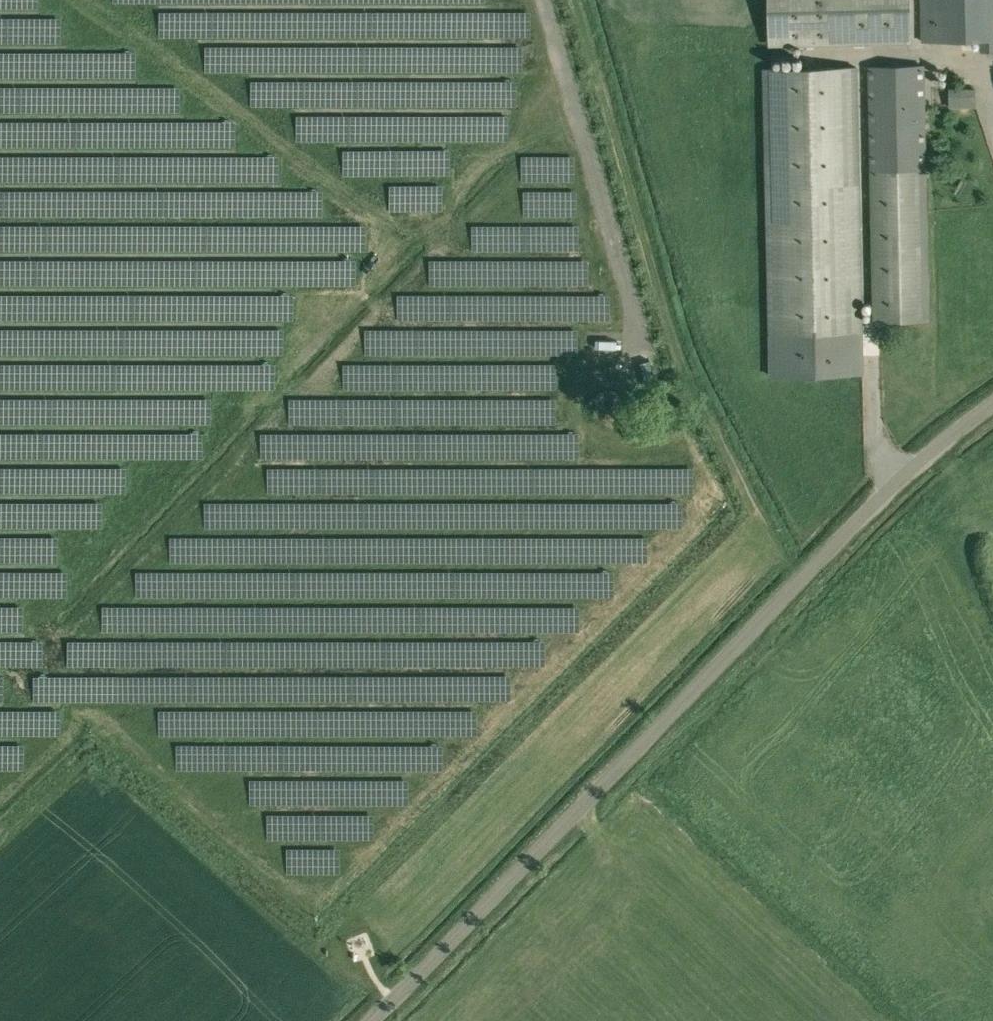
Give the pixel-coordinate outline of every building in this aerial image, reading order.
[(770,37),(909,38),(910,0),(770,0),(770,37)] [(922,40),(981,39),(981,50),(992,50),(992,0),(921,0),(922,40)] [(929,320),(926,168),(924,65),(868,65),(873,321),(929,320)] [(771,68),(763,68),(768,333),(769,376),(863,373),(863,331),(857,66),(771,68)] [(976,89),(948,90),(948,107),(976,107),(976,89)]
